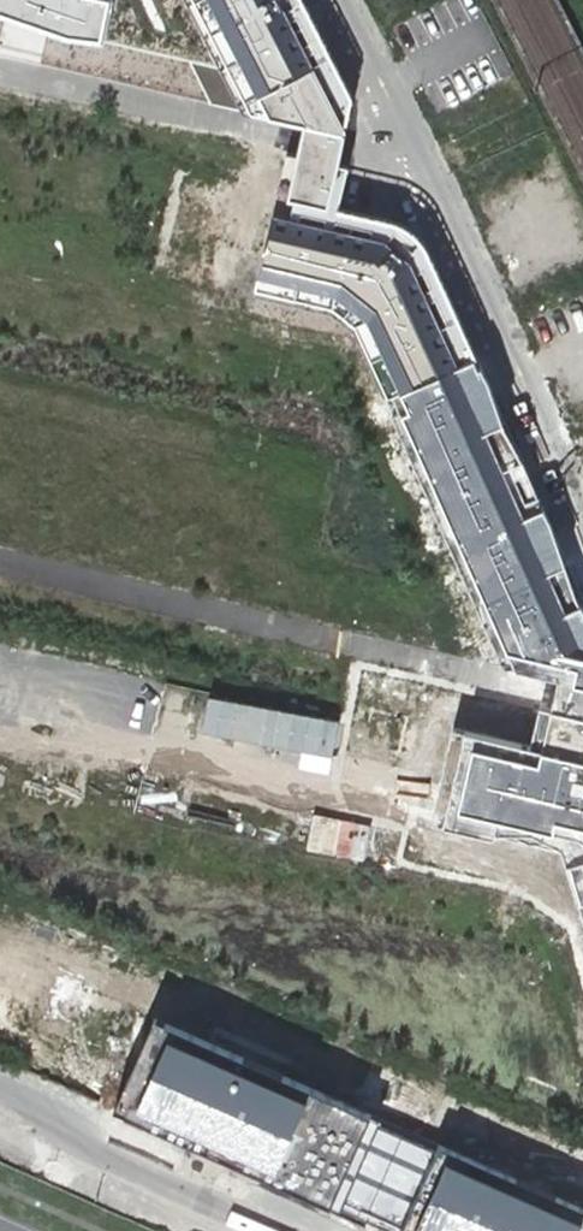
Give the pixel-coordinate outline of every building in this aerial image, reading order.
[(72,32),(103,34),(111,0),(0,0),(0,6),(72,32)] [(269,125),(327,138),(309,215),(348,224),(374,110),(317,0),(203,0),(269,125)] [(200,275),(217,200),(177,191),(160,265),(200,275)] [(298,211),(278,298),(357,316),(368,324),(512,672),(570,683),(582,686),(582,571),(441,254),(423,240),(348,224),(309,215),(298,211)] [(570,683),(553,751),(462,729),(436,836),(561,866),(572,875),(582,914),(582,686),(570,683)] [(303,747),(300,766),(334,772),(343,717),(212,695),(206,731),(303,747)] [(173,1032),(137,1113),(409,1230),(582,1230),(582,1210),(173,1032)]
